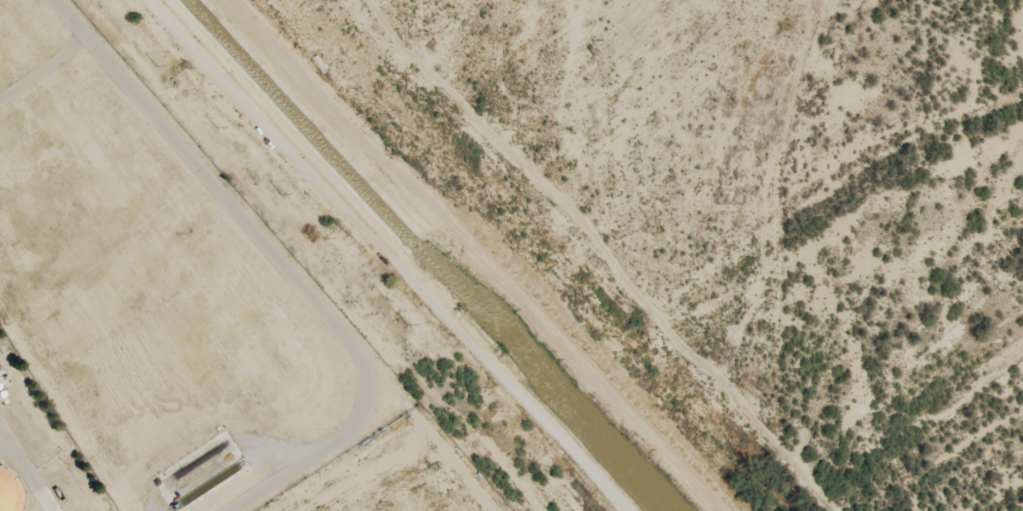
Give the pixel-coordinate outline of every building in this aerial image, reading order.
[(20,472),(0,470),(0,510),(16,510),(20,472)]
